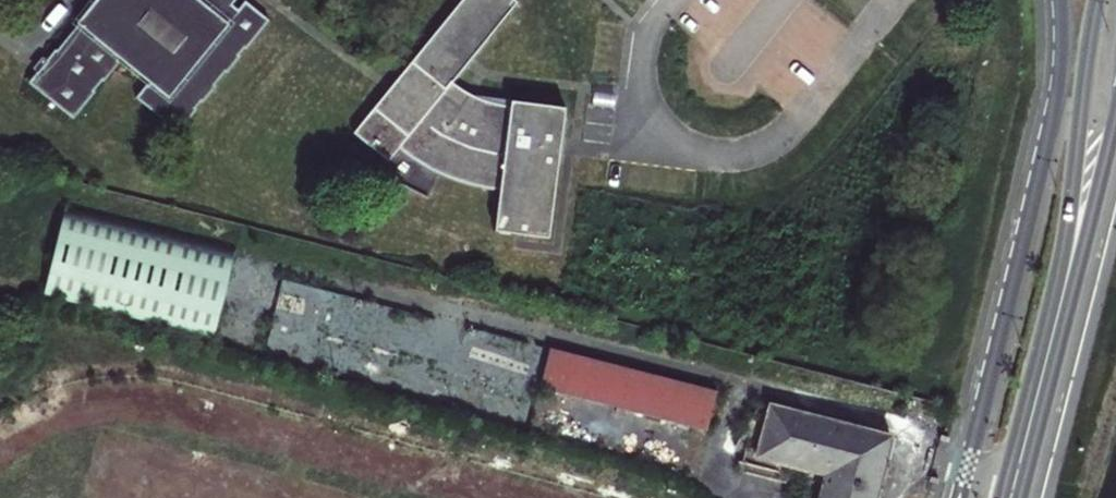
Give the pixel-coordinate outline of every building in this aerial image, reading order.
[(35,73),(26,84),(71,121),(92,96),(90,94),(100,82),(102,83),(116,66),(115,65),(118,61),(148,86),(145,90),(144,88),(134,100),(175,134),(193,113),(191,112),(198,103),(200,104),(212,89),(211,88),(222,74),(224,75),(237,59),(235,58),(241,50),(243,52),(267,23),(245,5),(238,13),(231,8),(238,0),(98,0),(76,27),(55,52),(53,51),(45,61),(43,59),(33,71),(35,73)] [(516,4),(511,0),(462,0),(352,134),(386,162),(397,149),(406,156),(416,163),(426,170),(437,175),(448,180),(459,184),(470,188),(482,190),(499,192),(494,235),(548,242),(563,111),(509,105),(509,109),(500,108),(493,107),(486,105),(480,102),(474,100),(467,96),(462,93),(456,88),(451,84),(516,4)] [(239,247),(69,204),(44,300),(213,343),(239,247)] [(306,295),(269,287),(263,317),(299,325),(306,295)] [(542,388),(710,429),(720,389),(553,348),(542,388)] [(759,457),(826,475),(821,497),(877,497),(894,433),(773,403),(759,457)]
